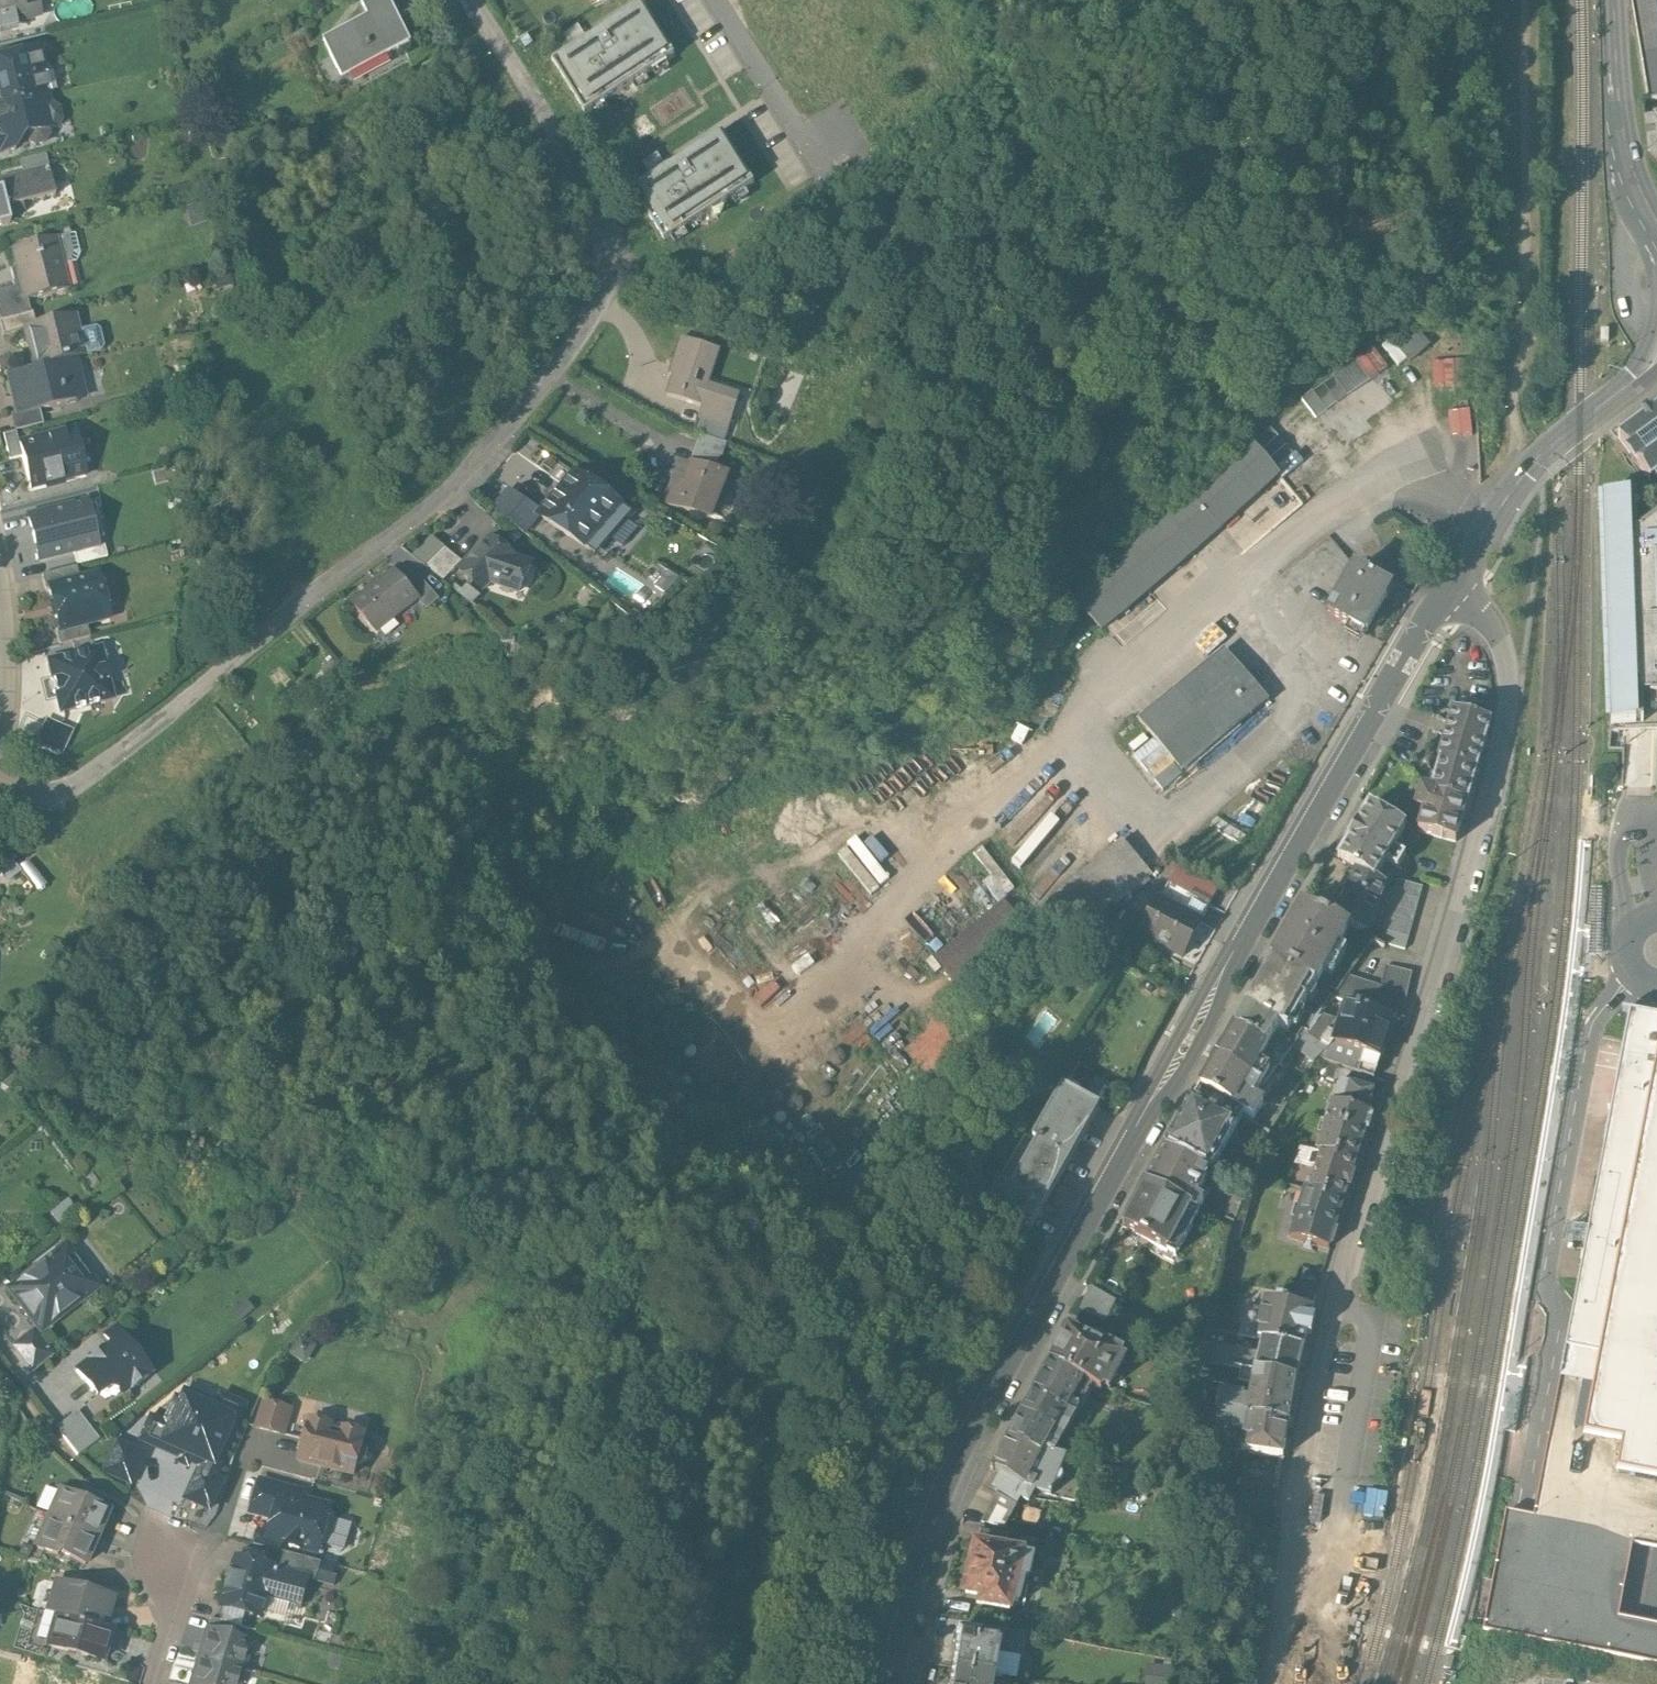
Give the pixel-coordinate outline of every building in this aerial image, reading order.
[(14,8),(17,21),(43,15),(40,0),(0,0),(0,11),(14,8)] [(361,0),(368,14),(323,36),(331,52),(330,52),(340,71),(353,64),(352,61),(383,45),(386,51),(410,39),(391,0),(361,0)] [(1649,99),(1656,97),(1656,0),(1632,0),(1649,99)] [(589,34),(552,57),(584,109),(674,54),(642,1),(605,24),(607,29),(591,39),(589,34)] [(9,24),(0,26),(0,37),(12,35),(9,24)] [(17,53),(16,50),(0,54),(0,105),(49,93),(53,92),(53,90),(56,85),(52,70),(48,71),(42,47),(17,53)] [(0,105),(0,152),(16,148),(24,134),(27,134),(28,139),(36,143),(45,141),(50,133),(48,128),(57,126),(62,118),(59,107),(51,103),(49,93),(0,105)] [(669,162),(631,186),(664,238),(754,182),(721,130),(684,153),(687,157),(671,167),(669,162)] [(0,179),(0,224),(11,221),(9,213),(25,208),(24,202),(56,194),(49,167),(0,179)] [(56,238),(13,249),(22,285),(25,300),(28,299),(68,289),(56,238)] [(0,291),(0,319),(31,312),(28,299),(25,300),(22,285),(0,291)] [(31,312),(0,319),(4,335),(25,330),(24,327),(34,325),(31,312)] [(71,316),(56,319),(52,316),(45,317),(44,323),(34,325),(24,327),(25,330),(34,368),(75,358),(77,357),(77,356),(101,350),(103,346),(99,330),(95,327),(75,332),(71,316)] [(1609,329),(1601,329),(1601,342),(1609,342),(1609,329)] [(1419,332),(1400,348),(1410,360),(1430,344),(1419,332)] [(720,349),(684,337),(675,365),(683,368),(680,376),(676,375),(669,394),(703,405),(724,412),(730,393),(707,385),(720,349)] [(1368,354),(1302,385),(1313,408),(1379,377),(1368,354)] [(34,368),(6,375),(12,396),(17,400),(20,412),(21,414),(38,410),(78,400),(74,384),(80,375),(75,358),(34,368)] [(1379,403),(1393,398),(1387,380),(1372,385),(1379,403)] [(724,412),(703,405),(694,431),(704,434),(725,442),(733,416),(724,412)] [(38,410),(21,414),(20,412),(10,415),(14,431),(16,431),(42,424),(38,410)] [(1619,439),(1650,481),(1654,478),(1656,482),(1656,411),(1619,439)] [(75,430),(19,444),(23,456),(31,489),(86,475),(75,430)] [(14,431),(4,434),(10,460),(23,456),(19,444),(16,431),(14,431)] [(725,442),(704,434),(694,462),(716,470),(721,456),(724,457),(728,444),(725,442)] [(1249,434),(1070,585),(1100,620),(1279,470),(1249,434)] [(716,470),(694,462),(684,493),(676,490),(669,512),(711,526),(728,474),(716,470)] [(634,520),(576,476),(542,520),(540,523),(541,524),(598,567),(634,520)] [(540,523),(542,520),(511,494),(495,515),(526,543),(541,524),(540,523)] [(1656,709),(1656,519),(1641,530),(1637,531),(1636,494),(1603,495),(1611,724),(1639,723),(1643,723),(1643,697),(1650,696),(1651,709),(1656,709)] [(86,502),(28,516),(40,561),(74,553),(97,547),(86,502)] [(97,547),(74,553),(77,567),(107,559),(104,545),(97,547)] [(468,577),(436,548),(417,568),(447,595),(460,581),(462,583),(468,577)] [(518,572),(494,550),(468,577),(462,583),(486,606),(491,600),(521,612),(535,579),(518,572)] [(76,567),(42,575),(46,591),(50,590),(50,588),(80,580),(76,567)] [(1391,588),(1354,567),(1328,614),(1364,635),(1366,632),(1367,633),(1387,599),(1385,598),(1391,588)] [(80,580),(50,588),(50,590),(60,630),(61,632),(86,626),(108,620),(97,576),(80,580)] [(410,599),(396,582),(355,614),(380,647),(421,615),(422,615),(410,599)] [(410,599),(422,615),(421,615),(430,626),(442,616),(422,590),(410,599)] [(86,626),(61,632),(60,630),(56,631),(60,647),(90,639),(86,626)] [(1223,647),(1137,719),(1181,772),(1267,700),(1223,647)] [(99,651),(49,663),(61,713),(111,702),(99,651)] [(1490,721),(1453,711),(1439,760),(1441,761),(1476,771),(1482,750),(1490,721)] [(70,734),(46,723),(35,747),(59,758),(70,734)] [(1476,771),(1441,761),(1432,791),(1432,793),(1466,803),(1467,803),(1476,771)] [(1466,803),(1432,793),(1432,791),(1421,788),(1416,808),(1424,810),(1418,830),(1456,841),(1466,803)] [(1370,807),(1339,860),(1356,871),(1374,882),(1376,879),(1386,861),(1397,868),(1406,854),(1394,848),(1406,828),(1370,807)] [(994,868),(986,874),(1000,893),(1017,881),(986,840),(977,847),(994,868)] [(1124,840),(1047,902),(1075,936),(1151,874),(1124,840)] [(940,881),(958,918),(985,905),(967,868),(940,881)] [(1374,882),(1356,871),(1335,923),(1336,924),(1364,935),(1369,926),(1385,885),(1376,879),(1374,882)] [(1423,886),(1397,879),(1394,892),(1419,899),(1423,886)] [(1210,907),(1169,884),(1160,901),(1201,923),(1210,907)] [(1419,899),(1394,892),(1390,905),(1416,911),(1419,899)] [(1201,923),(1160,901),(1141,937),(1183,959),(1202,924),(1201,923)] [(1416,911),(1390,905),(1387,917),(1412,924),(1416,911)] [(1305,912),(1288,944),(1285,942),(1273,963),(1316,988),(1348,931),(1336,924),(1334,926),(1304,908),(1303,910),(1305,912)] [(1412,924),(1387,917),(1383,930),(1409,937),(1412,924)] [(1409,937),(1383,930),(1380,942),(1405,949),(1409,937)] [(1316,988),(1273,963),(1246,1009),(1278,1029),(1288,1034),(1316,988)] [(1386,964),(1376,985),(1347,976),(1334,998),(1346,1003),(1394,1019),(1400,1021),(1410,974),(1386,964)] [(1394,1019),(1346,1003),(1333,1043),(1380,1060),(1394,1019)] [(1246,1009),(1217,1058),(1260,1084),(1268,1070),(1257,1063),(1278,1029),(1246,1009)] [(1655,1019),(1624,1013),(1529,1520),(1519,1518),(1506,1515),(1483,1639),(1610,1662),(1616,1636),(1618,1625),(1620,1614),(1631,1549),(1656,1553),(1656,1020),(1655,1019)] [(1380,1060),(1333,1043),(1327,1061),(1353,1071),(1374,1079),(1380,1060)] [(1260,1084),(1217,1058),(1200,1087),(1232,1106),(1241,1113),(1252,1120),(1263,1103),(1253,1097),(1260,1084)] [(1374,1079),(1353,1071),(1348,1084),(1374,1092),(1378,1080),(1374,1079)] [(1348,1084),(1342,1082),(1336,1103),(1367,1113),(1374,1092),(1348,1084)] [(1099,1106),(1062,1084),(1032,1135),(1037,1138),(1010,1184),(997,1177),(988,1202),(1029,1226),(1099,1106)] [(1200,1087),(1166,1147),(1210,1171),(1241,1113),(1232,1107),(1232,1106),(1200,1087)] [(1336,1103),(1332,1102),(1317,1150),(1322,1151),(1356,1162),(1371,1114),(1367,1113),(1336,1103)] [(1210,1171),(1166,1147),(1146,1182),(1190,1206),(1198,1210),(1204,1198),(1197,1194),(1210,1171)] [(1356,1162),(1322,1151),(1311,1189),(1344,1200),(1348,1188),(1350,1189),(1354,1175),(1352,1174),(1356,1162)] [(1190,1206),(1146,1182),(1123,1224),(1166,1247),(1190,1206)] [(1311,1189),(1305,1187),(1290,1236),(1329,1248),(1344,1200),(1311,1189)] [(63,1271),(54,1259),(61,1253),(59,1252),(10,1289),(41,1331),(91,1294),(70,1266),(63,1271)] [(1086,1305),(1110,1313),(1118,1290),(1093,1282),(1086,1305)] [(1316,1295),(1292,1289),(1289,1302),(1313,1308),(1316,1295)] [(1289,1302),(1288,1302),(1289,1298),(1277,1295),(1276,1299),(1264,1296),(1262,1307),(1258,1323),(1260,1326),(1258,1335),(1263,1337),(1303,1346),(1307,1333),(1311,1334),(1315,1318),(1311,1316),(1313,1308),(1289,1302)] [(1262,1307),(1245,1303),(1239,1331),(1258,1335),(1260,1326),(1258,1323),(1262,1307)] [(1085,1325),(1082,1331),(1068,1323),(1049,1356),(1084,1376),(1101,1385),(1121,1349),(1099,1336),(1101,1334),(1085,1325)] [(33,1331),(14,1346),(33,1371),(52,1356),(33,1331)] [(122,1335),(78,1369),(97,1395),(108,1386),(119,1388),(123,1392),(132,1385),(133,1387),(147,1377),(146,1375),(150,1371),(122,1335)] [(1303,1346),(1263,1337),(1259,1353),(1255,1368),(1296,1377),(1303,1346)] [(1259,1353),(1204,1341),(1200,1357),(1249,1368),(1255,1369),(1255,1368),(1259,1353)] [(1049,1356),(1031,1388),(1031,1389),(1008,1431),(1040,1449),(1043,1444),(1054,1448),(1055,1447),(1066,1450),(1068,1451),(1073,1440),(1062,1434),(1075,1411),(1066,1406),(1084,1376),(1049,1356)] [(1249,1368),(1200,1357),(1198,1371),(1246,1381),(1249,1368)] [(1296,1377),(1255,1368),(1255,1369),(1249,1368),(1246,1381),(1252,1383),(1249,1397),(1246,1411),(1288,1420),(1293,1389),(1294,1389),(1296,1377)] [(217,1404),(185,1389),(181,1398),(177,1396),(165,1422),(152,1415),(142,1438),(203,1466),(215,1471),(245,1405),(222,1394),(217,1404)] [(1244,1393),(1220,1389),(1216,1404),(1221,1406),(1246,1411),(1249,1397),(1243,1396),(1244,1393)] [(1216,1405),(1194,1400),(1192,1418),(1216,1423),(1221,1406),(1216,1404),(1216,1405)] [(291,1409),(264,1401),(256,1426),(284,1434),(291,1409)] [(1246,1411),(1221,1406),(1216,1423),(1245,1429),(1241,1446),(1246,1447),(1282,1454),(1288,1420),(1246,1411)] [(99,1439),(78,1410),(57,1426),(78,1454),(99,1439)] [(366,1436),(311,1420),(299,1460),(354,1476),(357,1466),(360,1466),(367,1463),(370,1455),(365,1448),(363,1447),(366,1436)] [(1040,1449),(1008,1431),(990,1463),(993,1465),(994,1464),(1000,1468),(1001,1468),(1022,1482),(1050,1489),(1066,1450),(1055,1447),(1054,1448),(1043,1444),(1040,1449)] [(142,1452),(119,1441),(106,1469),(129,1480),(142,1452)] [(1282,1454),(1246,1447),(1237,1516),(1273,1520),(1282,1454)] [(215,1471),(203,1466),(201,1471),(199,1470),(186,1497),(210,1508),(223,1481),(212,1476),(215,1471)] [(1001,1468),(1000,1468),(993,1480),(1016,1493),(1022,1482),(1001,1468)] [(305,1493),(260,1479),(251,1510),(275,1518),(270,1533),(270,1535),(283,1539),(289,1541),(288,1543),(291,1548),(299,1551),(304,1548),(305,1545),(319,1550),(329,1514),(301,1505),(305,1493)] [(106,1495),(80,1484),(74,1495),(101,1507),(106,1495)] [(1016,1499),(996,1488),(981,1518),(1004,1522),(1016,1499)] [(74,1495),(61,1489),(49,1515),(97,1537),(109,1511),(101,1507),(74,1495)] [(49,1515),(49,1516),(36,1546),(57,1555),(59,1552),(85,1564),(97,1537),(49,1515)] [(1008,1532),(981,1526),(978,1540),(1005,1546),(1008,1532)] [(283,1539),(270,1535),(270,1533),(259,1530),(254,1544),(280,1552),(283,1539)] [(978,1540),(977,1540),(976,1544),(975,1543),(975,1545),(972,1550),(972,1556),(972,1558),(973,1558),(970,1570),(969,1570),(969,1572),(966,1577),(966,1583),(966,1584),(967,1584),(966,1588),(984,1592),(983,1600),(1010,1606),(1011,1598),(1018,1600),(1024,1571),(1028,1572),(1032,1553),(1005,1546),(978,1540)] [(322,1564),(285,1553),(280,1571),(309,1580),(309,1581),(316,1584),(322,1564)] [(280,1571),(237,1559),(223,1606),(262,1618),(268,1600),(300,1609),(309,1581),(309,1580),(280,1571)] [(112,1599),(57,1582),(49,1612),(58,1615),(103,1628),(112,1599)] [(103,1628),(58,1615),(49,1644),(102,1659),(110,1631),(103,1628)] [(236,1626),(211,1619),(207,1631),(233,1638),(236,1626)] [(1001,1637),(982,1634),(982,1629),(960,1624),(960,1627),(959,1627),(955,1630),(954,1637),(956,1640),(957,1640),(957,1644),(958,1644),(956,1656),(955,1655),(953,1663),(995,1670),(1001,1637)] [(233,1638),(207,1631),(199,1658),(242,1671),(250,1643),(233,1638)] [(1447,1655),(1443,1668),(1450,1670),(1454,1657),(1447,1655)] [(199,1658),(191,1683),(238,1683),(242,1671),(199,1658)] [(953,1663),(953,1665),(954,1665),(952,1681),(950,1681),(950,1683),(949,1683),(948,1683),(993,1683),(995,1670),(953,1663)]
